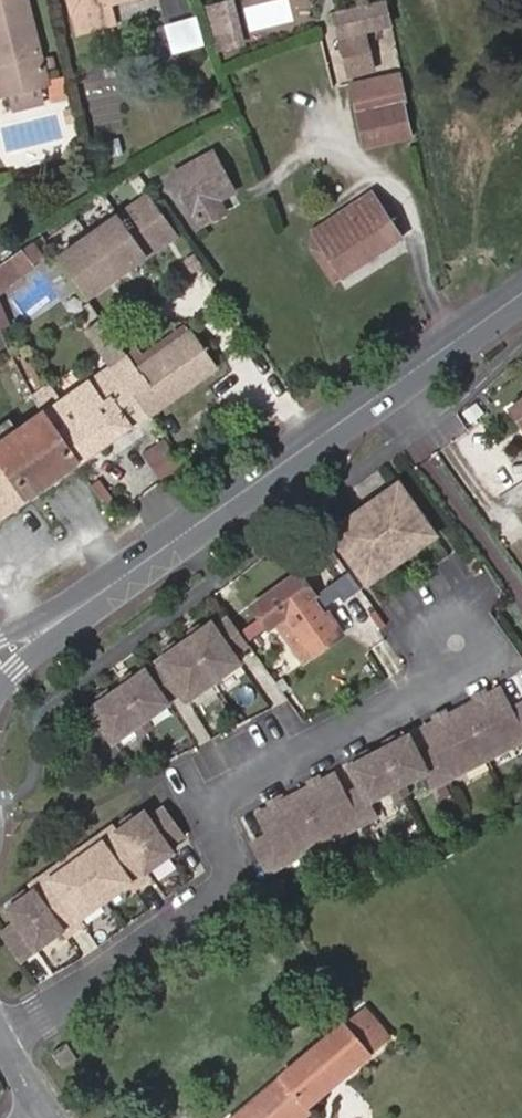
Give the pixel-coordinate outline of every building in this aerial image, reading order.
[(45,82),(25,0),(0,0),(0,94),(45,82)] [(77,29),(112,19),(108,2),(117,0),(70,0),(77,29)] [(217,49),(240,43),(231,0),(224,0),(206,5),(217,49)] [(202,13),(170,22),(178,51),(210,42),(202,13)] [(343,37),(350,74),(371,70),(364,33),(343,37)] [(395,72),(349,81),(363,144),(408,134),(395,72)] [(166,172),(198,228),(226,213),(219,201),(234,192),(211,149),(166,172)] [(371,190),(312,230),(341,273),(400,235),(371,190)] [(140,197),(52,259),(81,306),(168,240),(140,197)] [(341,273),(312,230),(306,244),(331,280),(341,273)] [(0,264),(0,294),(35,269),(19,249),(0,264)] [(137,365),(127,352),(113,362),(127,386),(146,411),(149,408),(212,364),(187,330),(137,365)] [(78,459),(146,411),(127,386),(113,362),(41,413),(74,462),(78,459)] [(513,411),(521,425),(521,405),(513,411)] [(0,439),(0,462),(25,497),(74,462),(41,413),(0,439)] [(25,497),(0,462),(0,514),(25,497)] [(356,508),(328,528),(359,569),(430,519),(399,478),(384,489),(392,500),(365,519),(356,508)] [(356,508),(365,519),(392,500),(384,489),(356,508)] [(430,519),(359,569),(366,579),(437,528),(430,519)] [(270,628),(277,624),(286,617),(303,642),(294,648),(304,663),(344,632),(329,611),(325,614),(315,596),(318,593),(301,570),(254,604),(270,628)] [(216,619),(165,656),(191,692),(184,696),(190,705),(247,663),(241,654),(256,643),(235,612),(219,624),(216,619)] [(277,624),(294,648),(303,642),(286,617),(277,624)] [(149,668),(89,710),(115,747),(175,704),(174,702),(184,696),(191,692),(165,656),(159,660),(162,665),(152,672),(149,668)] [(436,742),(454,777),(521,741),(521,697),(516,701),(504,679),(425,720),(436,742)] [(360,781),(345,788),(363,824),(382,814),(374,799),(428,772),(436,786),(454,777),(436,742),(421,750),(410,728),(350,761),(360,781)] [(265,832),(249,840),(266,874),(363,824),(345,788),(335,769),(254,810),(265,832)] [(0,928),(0,940),(15,964),(57,935),(61,940),(82,926),(78,921),(126,887),(129,892),(149,878),(146,873),(172,853),(168,847),(183,836),(160,805),(145,815),(141,809),(131,816),(128,812),(116,822),(118,825),(23,892),(21,889),(10,898),(12,901),(1,909),(9,922),(0,928)] [(229,1117),(308,1117),(314,1112),(308,1107),(392,1034),(366,1004),(347,1018),(229,1117)]
